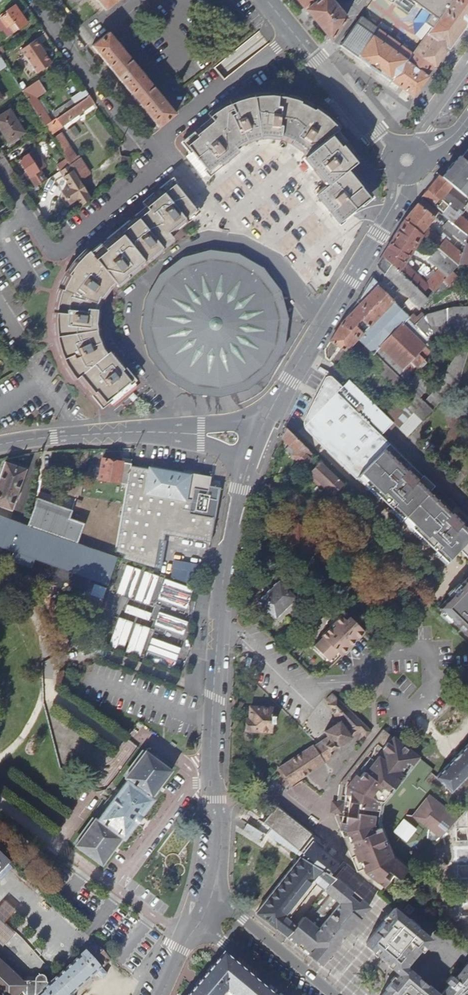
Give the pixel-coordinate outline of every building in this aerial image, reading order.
[(106,11),(119,0),(97,0),(106,11)] [(307,10),(318,0),(298,0),(307,10)] [(346,18),(331,0),(318,0),(307,10),(331,39),(346,18)] [(352,26),(338,48),(355,60),(365,67),(378,77),(389,82),(390,81),(413,98),(428,77),(427,76),(433,67),(434,68),(448,49),(447,48),(459,31),(461,32),(467,23),(467,0),(410,0),(435,18),(411,52),(375,30),(370,38),(352,26)] [(18,29),(27,22),(15,5),(6,11),(7,12),(0,17),(7,26),(13,22),(18,29)] [(159,127),(175,114),(141,72),(109,33),(93,46),(117,76),(150,117),(159,127)] [(52,63),(36,39),(21,49),(37,73),(52,63)] [(45,125),(51,121),(37,97),(46,91),(39,79),(22,90),(24,93),(27,98),(45,125)] [(89,95),(85,89),(72,97),(73,99),(53,113),(56,117),(89,95)] [(222,105),(212,110),(206,115),(209,120),(210,121),(183,143),(206,172),(233,150),(235,149),(233,147),(237,143),(243,140),(250,137),(254,136),(257,136),(261,135),(270,135),(275,135),(281,137),(287,139),(292,141),(294,142),(299,146),(305,152),(303,155),(310,163),(326,186),(316,194),(339,223),(350,214),(368,199),(347,170),(357,162),(335,134),(340,130),(339,130),(329,119),(318,110),(306,103),(291,98),(277,95),(263,94),(252,95),(234,100),(222,105)] [(95,103),(89,95),(56,117),(51,121),(45,125),(47,129),(50,134),(58,129),(95,103)] [(23,133),(8,110),(0,116),(0,131),(7,143),(23,133)] [(50,134),(53,138),(61,133),(58,129),(50,134)] [(53,138),(68,162),(76,157),(61,133),(53,138)] [(36,187),(46,180),(39,170),(46,166),(35,149),(18,160),(36,187)] [(467,199),(467,149),(443,178),(467,199)] [(73,170),(79,180),(90,173),(79,155),(76,157),(68,162),(70,165),(73,170)] [(131,156),(121,155),(120,163),(129,165),(131,156)] [(73,170),(70,165),(61,170),(64,175),(73,170)] [(84,203),(91,198),(87,192),(79,180),(73,170),(64,175),(63,176),(70,187),(62,192),(63,194),(63,196),(66,202),(69,202),(70,204),(77,199),(80,197),(84,204),(84,203)] [(423,195),(431,201),(430,203),(443,213),(442,215),(448,220),(467,237),(467,222),(461,215),(464,211),(462,208),(467,201),(467,199),(443,178),(439,175),(433,183),(423,195)] [(166,237),(185,221),(195,214),(170,183),(142,206),(145,210),(89,256),(85,252),(77,259),(73,264),(67,271),(60,284),(56,296),(54,305),(53,321),(54,335),(57,347),(63,361),(74,376),(78,373),(101,401),(131,377),(108,349),(104,351),(100,345),(97,340),(95,330),(94,322),(95,312),(99,300),(104,294),(107,289),(110,287),(112,285),(113,287),(170,241),(166,237)] [(422,199),(417,205),(433,218),(438,212),(422,199)] [(417,205),(404,221),(420,234),(426,227),(433,218),(417,205)] [(448,220),(443,227),(465,244),(467,238),(467,237),(448,220)] [(404,221),(382,257),(391,264),(391,263),(400,272),(403,265),(421,235),(420,234),(404,221)] [(420,234),(421,235),(438,249),(444,242),(426,227),(420,234)] [(438,249),(458,265),(462,255),(445,241),(444,242),(438,249)] [(465,244),(462,255),(458,265),(467,265),(467,244),(465,244)] [(278,286),(261,263),(236,251),(208,248),(178,256),(157,273),(144,299),(142,327),(151,358),(167,377),(193,391),(223,393),(249,384),(270,367),(283,342),(287,314),(278,286)] [(428,286),(433,292),(443,281),(452,272),(458,265),(438,249),(428,260),(439,270),(425,284),(428,286)] [(378,263),(377,265),(378,268),(385,274),(391,264),(382,257),(378,263)] [(391,263),(391,264),(385,274),(419,307),(427,298),(422,293),(400,272),(391,263)] [(400,272),(422,293),(428,286),(425,284),(406,265),(403,265),(400,272)] [(452,272),(443,281),(448,285),(456,276),(452,272)] [(370,280),(365,288),(357,302),(360,304),(377,287),(370,280)] [(443,281),(433,292),(438,296),(448,285),(443,281)] [(428,286),(422,293),(427,298),(433,292),(428,286)] [(341,323),(355,337),(357,339),(393,302),(377,287),(360,304),(359,306),(341,323)] [(357,339),(365,346),(373,354),(374,353),(380,347),(407,374),(416,364),(413,361),(418,355),(425,348),(431,342),(430,341),(414,326),(407,319),(409,317),(393,302),(357,339)] [(349,312),(341,323),(359,306),(356,303),(349,312)] [(467,340),(467,306),(452,307),(426,314),(433,338),(442,346),(447,340),(467,340)] [(430,341),(433,338),(426,314),(414,326),(430,341)] [(339,327),(330,342),(346,351),(355,337),(341,323),(339,327)] [(373,354),(365,346),(359,353),(370,363),(378,356),(374,353),(373,354)] [(374,353),(378,356),(405,383),(411,377),(407,374),(380,347),(374,353)] [(418,355),(422,359),(429,351),(425,348),(418,355)] [(421,368),(426,362),(422,359),(418,355),(413,361),(416,364),(420,367),(421,368)] [(411,377),(420,367),(416,364),(407,374),(411,377)] [(327,380),(309,416),(311,427),(360,475),(355,480),(377,502),(380,499),(390,510),(388,512),(422,545),(425,542),(436,553),(433,555),(444,565),(459,551),(467,542),(467,533),(461,526),(462,524),(451,513),(449,513),(429,493),(435,486),(424,475),(422,476),(380,435),(392,422),(347,379),(340,386),(334,380),(332,379),(329,379),(327,380)] [(392,422),(407,436),(440,403),(432,395),(424,403),(419,398),(417,399),(408,391),(385,415),(392,422)] [(307,448),(285,427),(282,435),(281,437),(288,443),(288,444),(295,450),(291,454),(296,459),(303,452),(307,448)] [(285,448),(291,454),(295,450),(288,444),(285,448)] [(312,454),(307,448),(303,452),(308,458),(312,454)] [(310,459),(308,458),(303,452),(296,459),(304,466),(310,459)] [(130,465),(131,459),(122,458),(122,462),(102,458),(98,479),(127,484),(130,465)] [(332,473),(320,461),(308,472),(332,495),(343,484),(332,473)] [(11,510),(15,498),(16,498),(18,492),(26,469),(5,462),(0,476),(0,506),(11,510)] [(211,542),(220,487),(209,485),(210,479),(180,474),(150,469),(130,465),(127,484),(116,547),(116,548),(119,548),(122,551),(123,553),(124,554),(122,559),(154,568),(159,539),(164,540),(165,534),(211,542)] [(150,466),(150,469),(180,474),(210,479),(210,476),(150,466)] [(30,527),(77,544),(84,524),(69,518),(60,515),(62,507),(37,498),(27,526),(30,527)] [(72,510),(62,507),(60,515),(69,518),(72,510)] [(15,551),(10,564),(29,571),(35,558),(96,580),(107,584),(114,557),(77,544),(30,527),(27,526),(0,517),(0,546),(15,551)] [(281,542),(304,563),(314,552),(308,547),(314,541),(297,525),(281,542)] [(166,541),(164,540),(159,539),(154,568),(161,570),(166,541)] [(459,551),(467,560),(467,542),(459,551)] [(171,577),(201,581),(203,568),(174,563),(171,577)] [(255,578),(261,573),(252,564),(250,574),(255,578)] [(264,576),(261,573),(255,578),(259,582),(264,576)] [(448,598),(438,609),(443,613),(442,614),(448,621),(449,620),(467,637),(467,578),(456,591),(454,590),(447,597),(448,598)] [(296,597),(278,580),(258,601),(275,618),(296,597)] [(93,595),(90,601),(100,606),(103,600),(93,595)] [(128,603),(125,610),(149,620),(152,612),(128,603)] [(184,634),(189,620),(159,610),(155,624),(184,634)] [(345,619),(341,615),(320,636),(322,637),(314,646),(328,660),(337,652),(340,655),(364,631),(349,616),(345,619)] [(298,625),(304,630),(312,622),(307,616),(298,625)] [(312,622),(304,630),(309,636),(318,627),(312,622)] [(86,662),(81,676),(88,679),(91,673),(95,665),(86,662)] [(76,692),(83,696),(86,686),(88,679),(81,676),(76,692)] [(334,695),(332,694),(325,700),(325,703),(327,705),(334,695)] [(371,732),(334,695),(327,705),(338,722),(340,721),(351,737),(359,731),(366,737),(371,732)] [(245,731),(270,732),(271,724),(275,724),(276,717),(271,717),(271,709),(250,708),(249,720),(246,720),(245,731)] [(280,717),(276,717),(275,724),(271,724),(270,732),(270,735),(280,735),(280,717)] [(314,747),(279,769),(290,786),(325,765),(324,764),(333,758),(329,751),(351,737),(340,721),(338,722),(324,731),(329,739),(320,745),(315,748),(314,747)] [(384,886),(393,874),(398,878),(407,871),(392,859),(378,823),(379,816),(373,815),(374,810),(379,811),(380,804),(390,792),(392,794),(401,783),(399,782),(404,775),(418,757),(386,732),(375,746),(371,757),(360,769),(358,768),(353,775),(350,782),(346,787),(345,801),(349,801),(347,816),(346,816),(345,823),(341,823),(340,830),(343,836),(349,834),(350,842),(353,848),(357,861),(360,860),(364,868),(379,880),(378,881),(384,886)] [(435,777),(451,792),(467,775),(467,744),(462,750),(456,756),(449,763),(435,777)] [(127,779),(119,790),(114,797),(110,795),(106,800),(110,803),(105,809),(97,820),(95,818),(75,845),(76,845),(102,865),(122,838),(124,840),(154,799),(152,797),(171,770),(144,752),(125,778),(127,779)] [(442,834),(453,824),(459,817),(429,794),(415,812),(415,816),(423,817),(423,822),(430,824),(429,828),(437,829),(437,830),(442,834)] [(324,890),(333,878),(329,874),(337,864),(322,851),(323,850),(308,838),(310,836),(275,807),(261,823),(270,830),(265,836),(296,862),(255,913),(286,938),(296,925),(285,916),(313,881),(324,890)] [(467,833),(467,818),(464,814),(457,821),(467,833)] [(394,832),(407,842),(417,829),(404,819),(394,832)] [(262,833),(247,824),(243,830),(258,839),(262,833)] [(9,864),(0,855),(0,873),(9,864)] [(369,907),(333,878),(324,890),(331,895),(308,921),(303,917),(296,925),(286,938),(321,966),(369,907)] [(23,906),(11,893),(0,904),(0,928),(23,906)] [(430,938),(395,909),(366,944),(401,974),(384,994),(439,994),(406,967),(430,938)] [(439,914),(444,918),(446,916),(448,913),(443,909),(439,914)] [(80,928),(74,922),(71,925),(77,930),(80,928)] [(88,935),(82,930),(79,933),(87,939),(89,937),(88,935)] [(110,960),(95,943),(48,986),(42,991),(45,994),(72,994),(96,974),(101,968),(108,962),(110,960)] [(223,954),(189,994),(225,994),(227,993),(229,994),(272,994),(223,954)] [(42,991),(48,986),(46,983),(46,980),(44,978),(43,976),(40,975),(37,975),(34,976),(31,979),(30,981),(21,982),(0,962),(0,994),(19,994),(21,993),(24,994),(45,994),(42,991)] [(442,994),(467,994),(467,964),(442,994)] [(137,978),(140,980),(146,969),(143,967),(137,978)] [(107,974),(101,968),(96,974),(99,977),(103,978),(107,974)]
